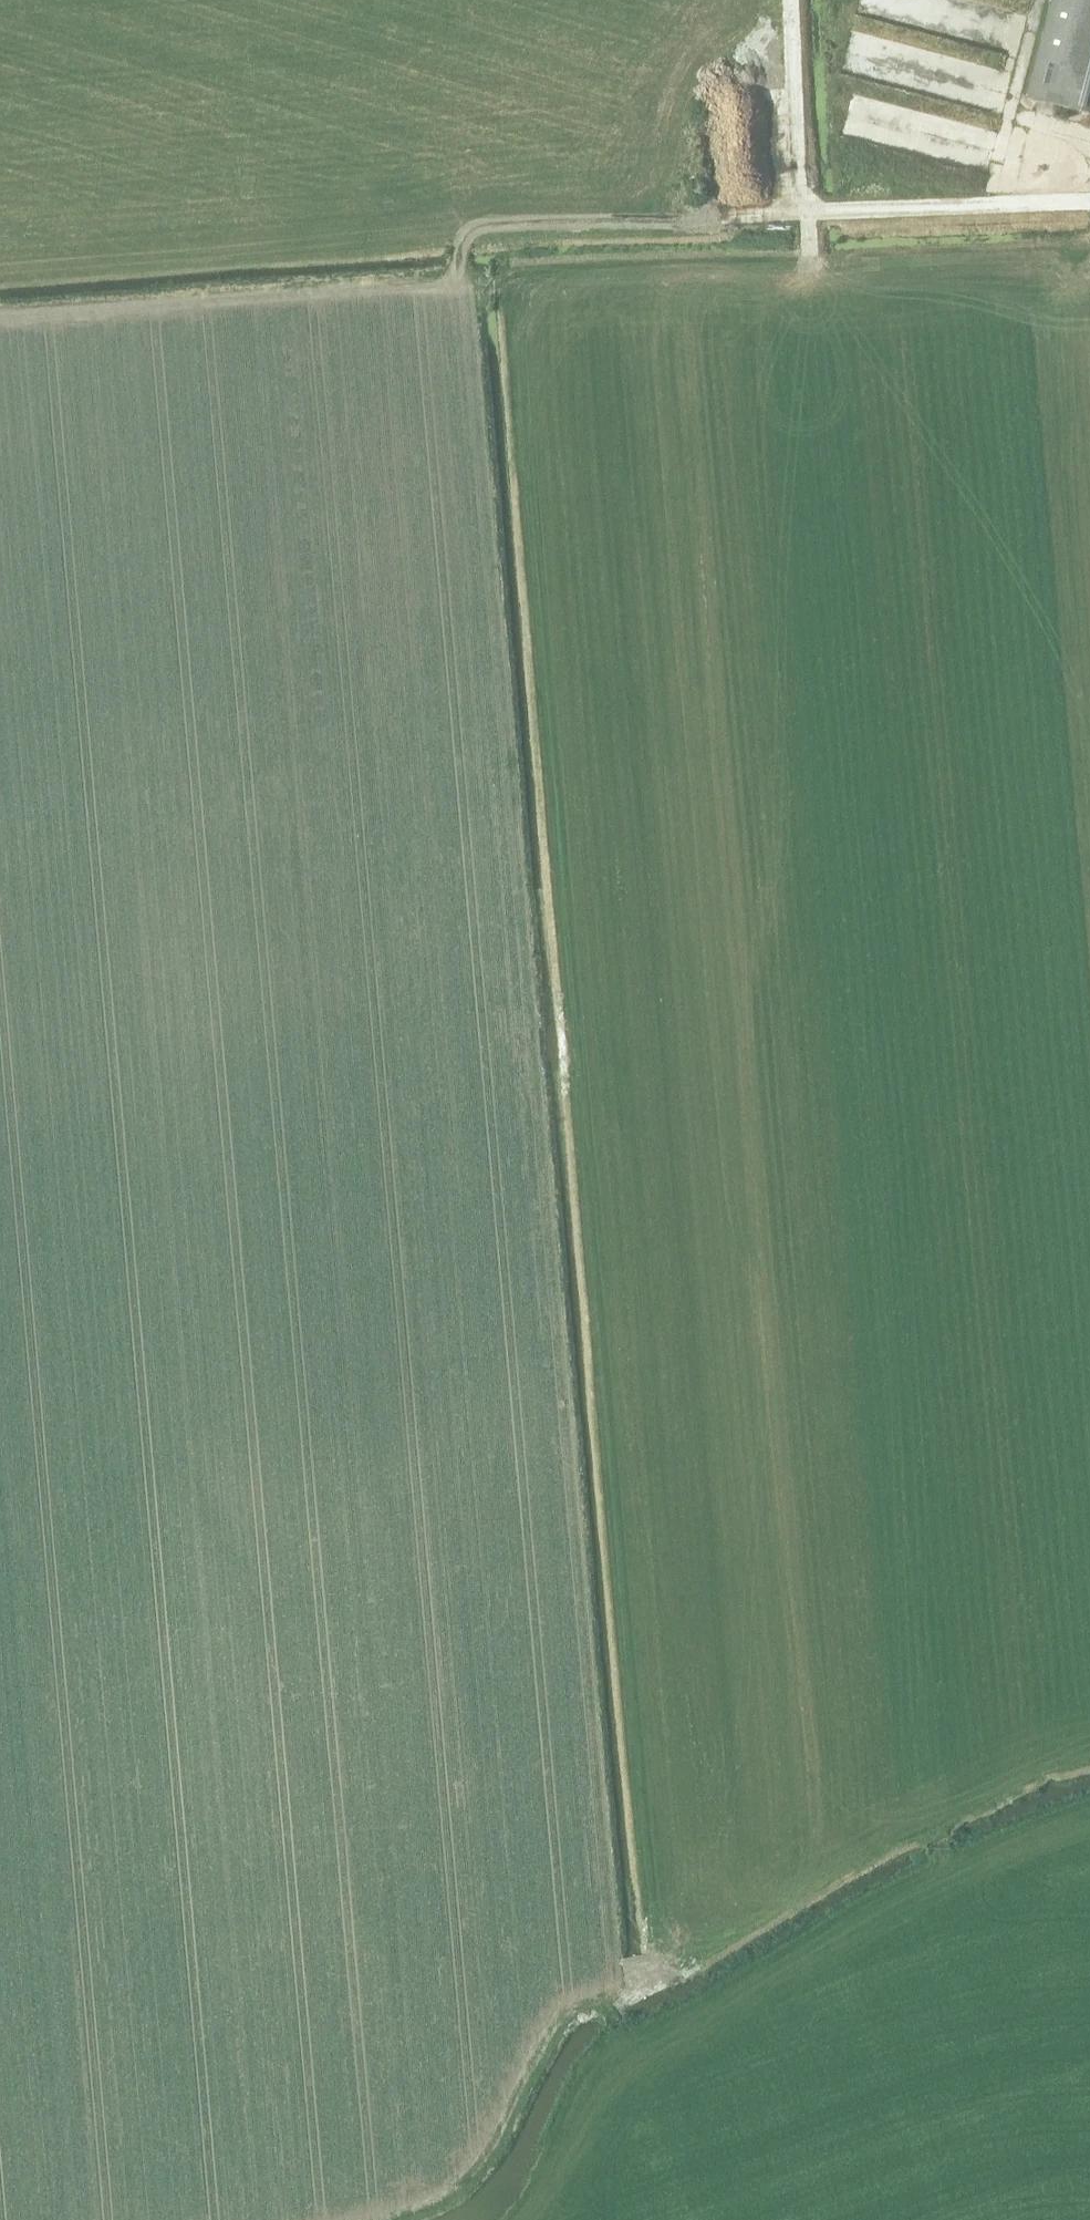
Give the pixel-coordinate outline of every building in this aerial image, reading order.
[(1026,97),(1089,114),(1089,0),(1050,0),(1026,97)] [(847,32),(840,65),(935,86),(939,68),(955,72),(959,56),(847,32)] [(855,136),(913,139),(915,103),(858,100),(855,136)]
